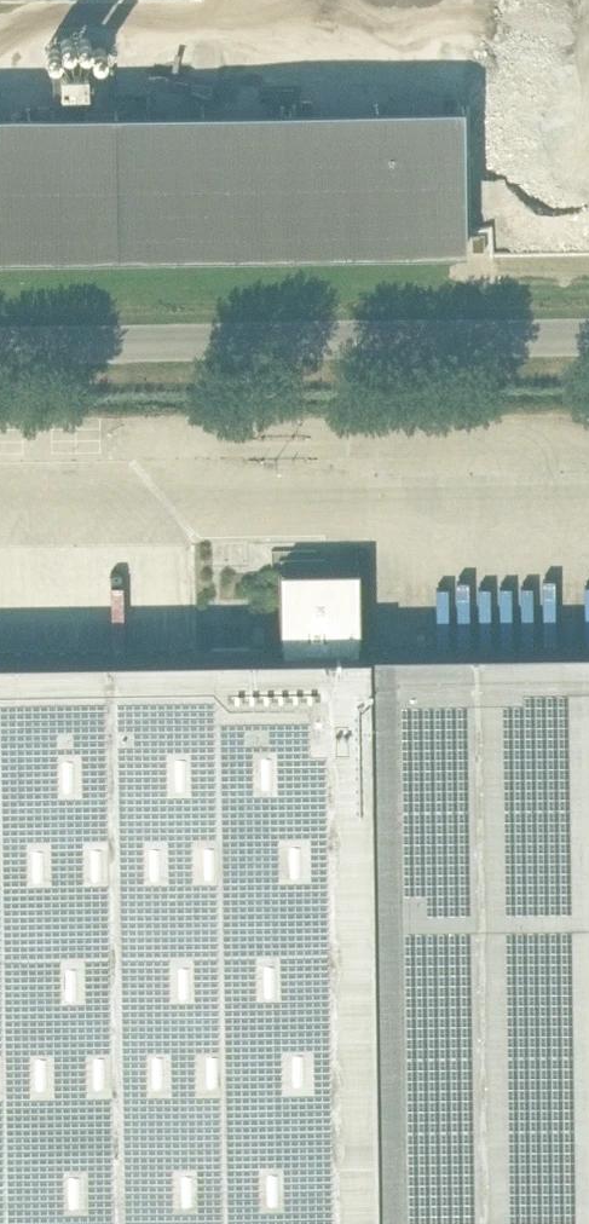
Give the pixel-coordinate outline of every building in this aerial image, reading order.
[(473,224),(471,40),(0,43),(0,229),(473,224)] [(0,653),(0,1223),(375,1223),(367,647),(368,647),(360,647),(359,567),(279,568),(280,648),(0,653)] [(375,1223),(588,1223),(588,644),(368,647),(367,647),(375,1223)]
